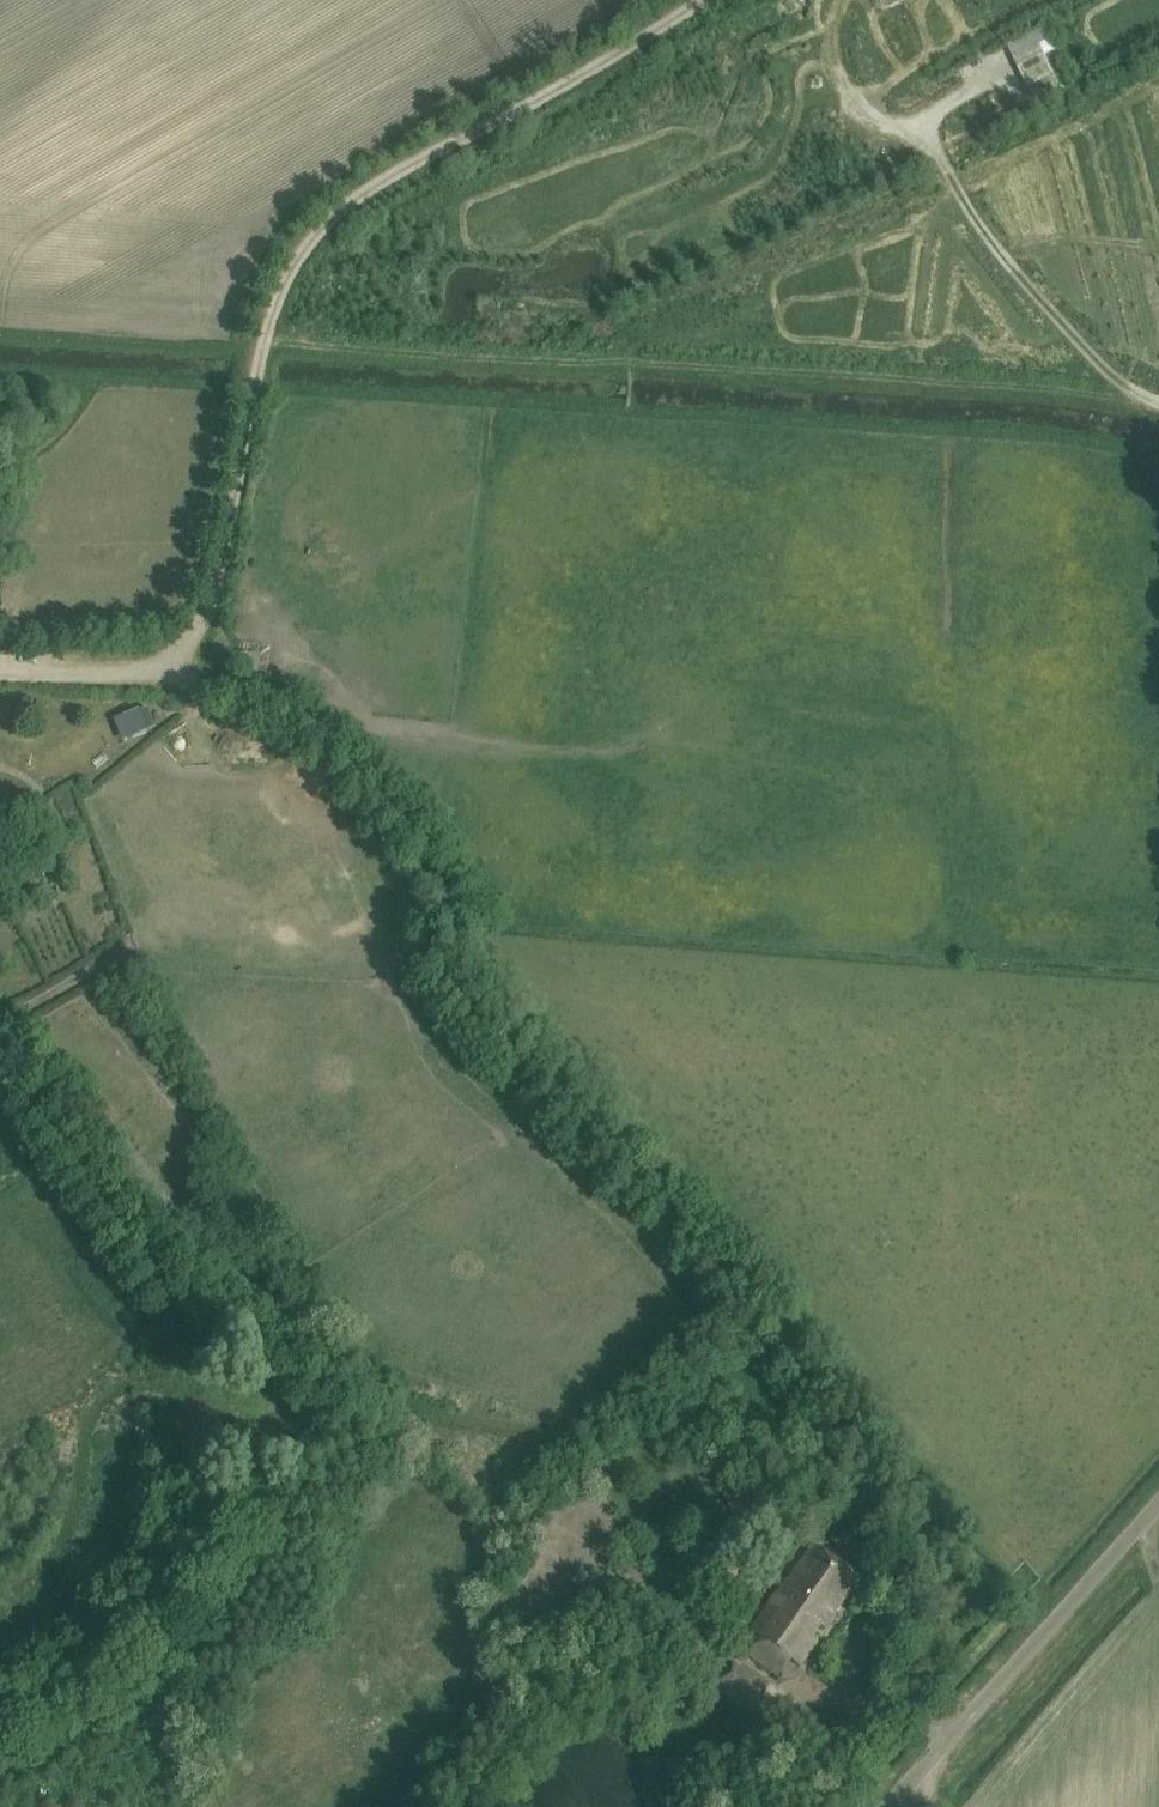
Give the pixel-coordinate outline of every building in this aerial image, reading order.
[(842,1600),(857,1578),(814,1546),(788,1582),(786,1581),(752,1631),(762,1639),(750,1655),(778,1675),(789,1659),(799,1665),(816,1641),(811,1637),(819,1625),(825,1628),(834,1615),(832,1614),(842,1600)] [(739,1671),(729,1664),(714,1685),(747,1709),(765,1683),(741,1667),(739,1671)]
